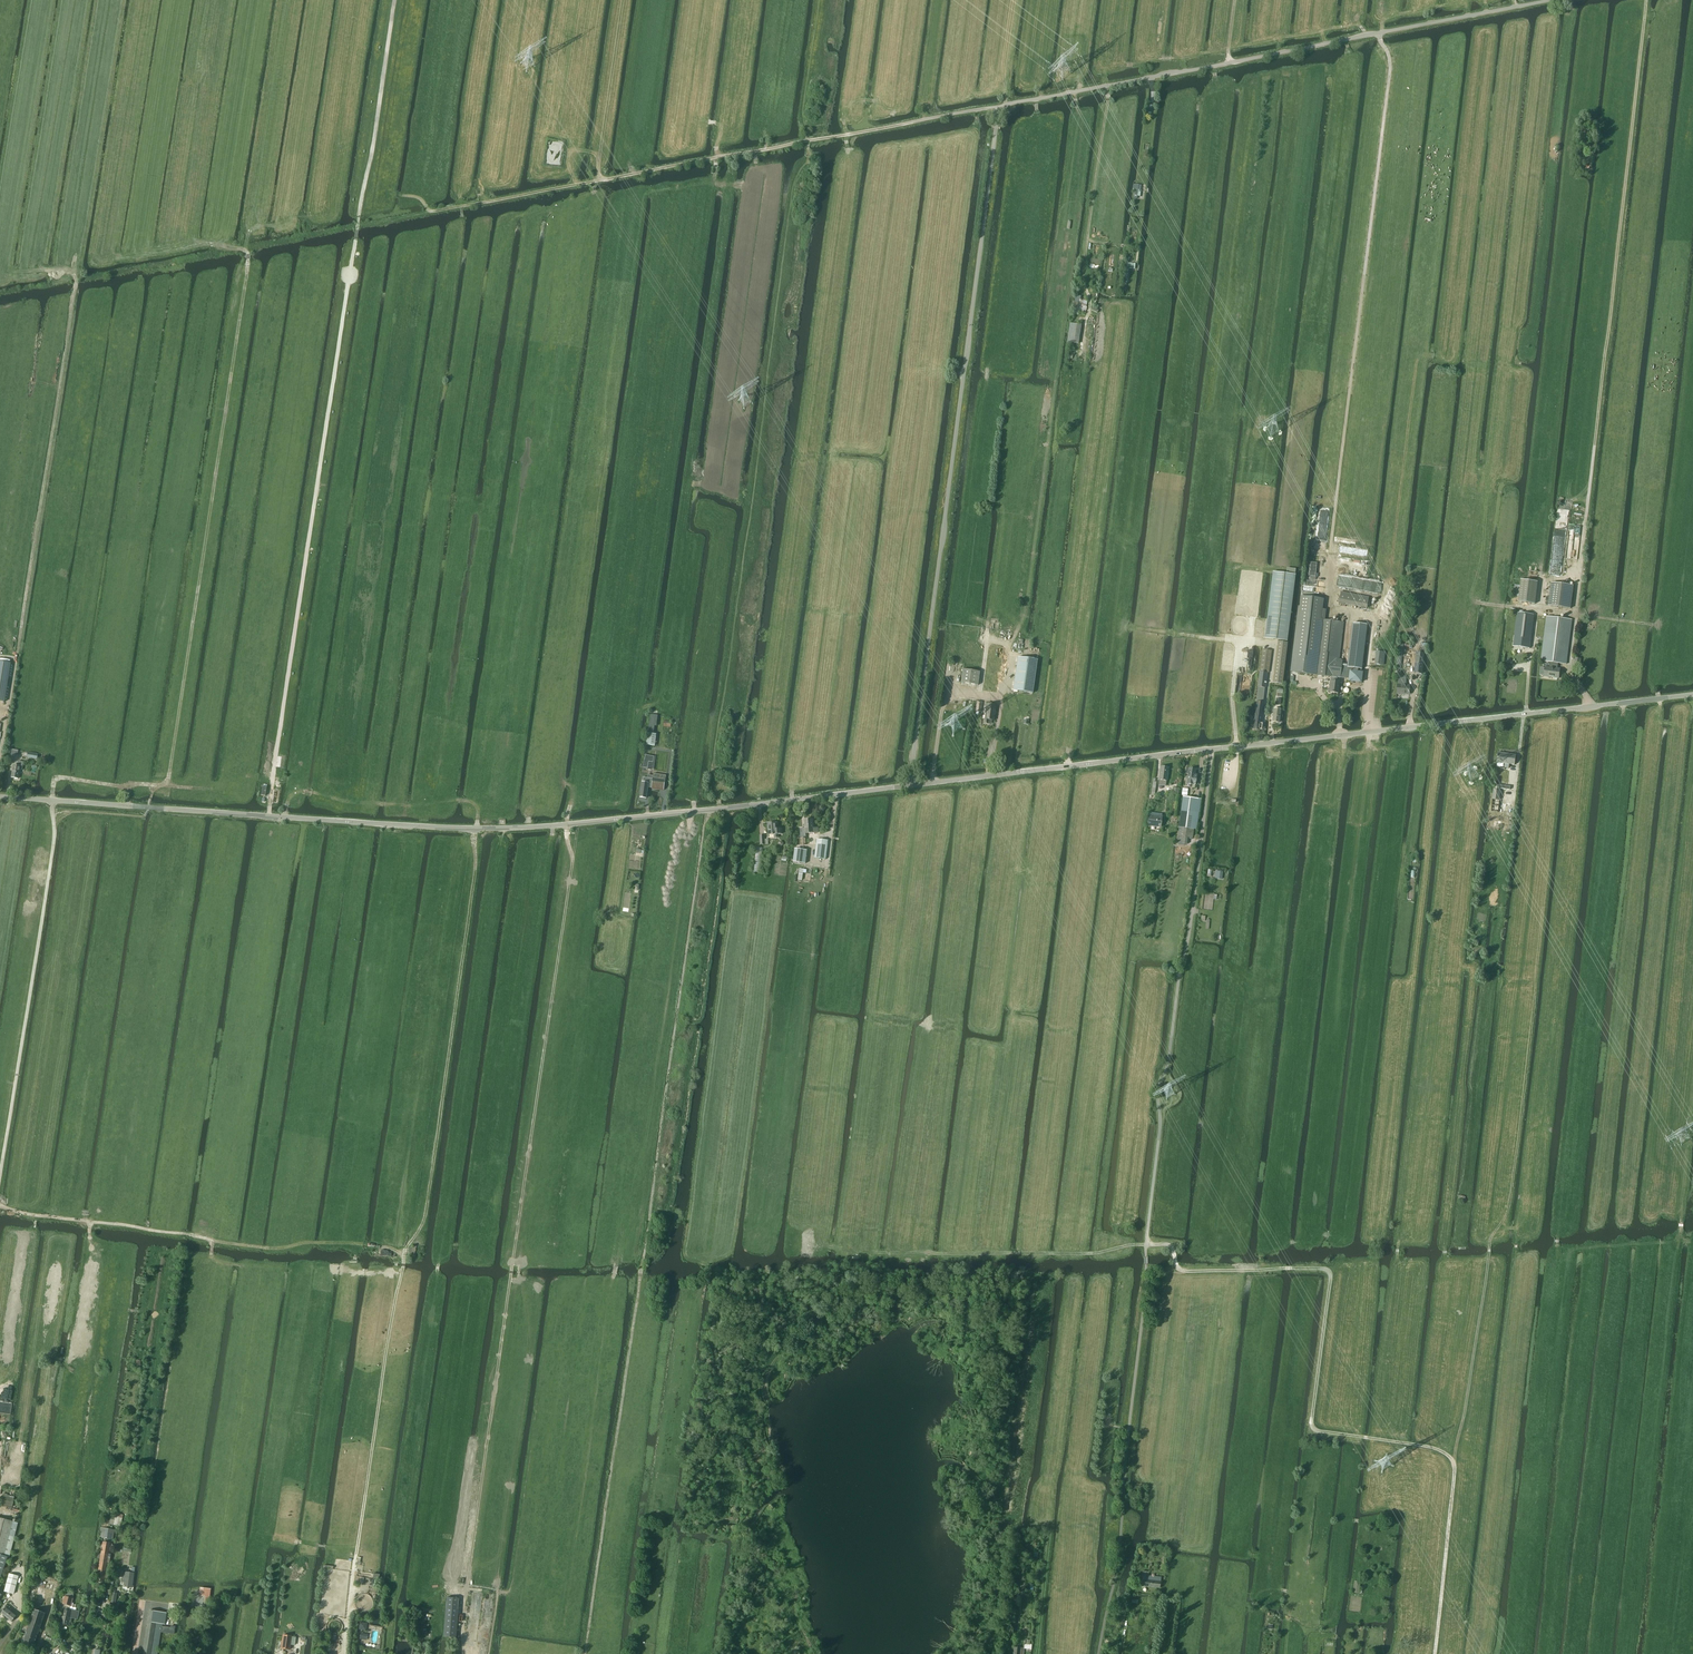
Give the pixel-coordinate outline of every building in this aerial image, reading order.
[(1081,326),(1070,325),(1068,342),(1079,343),(1081,326)] [(1273,572),(1265,638),(1287,641),(1295,575),(1273,572)] [(1521,580),(1519,602),(1536,604),(1538,582),(1521,580)] [(1551,583),(1548,606),(1571,609),(1574,586),(1551,583)] [(1341,592),(1338,603),(1366,609),(1368,597),(1341,592)] [(1298,610),(1291,672),(1331,677),(1336,678),(1340,678),(1341,664),(1342,660),(1338,660),(1343,622),(1324,620),(1326,610),(1322,610),(1323,599),(1301,597),(1299,610),(1298,610)] [(1517,613),(1513,646),(1525,648),(1530,648),(1534,615),(1529,614),(1517,613)] [(1542,652),(1541,661),(1550,662),(1549,668),(1545,667),(1544,676),(1559,678),(1560,669),(1556,668),(1557,663),(1566,664),(1572,620),(1553,617),(1547,617),(1542,652)] [(1341,664),(1340,678),(1349,679),(1348,681),(1361,683),(1362,673),(1360,673),(1361,669),(1361,670),(1366,625),(1352,623),(1347,665),(1341,664)] [(1278,642),(1273,683),(1282,684),(1287,643),(1278,642)] [(1253,702),(1252,709),(1255,709),(1254,716),(1255,716),(1253,729),(1259,730),(1265,688),(1267,673),(1269,673),(1272,651),(1262,649),(1259,672),(1257,687),(1258,687),(1256,702),(1253,702)] [(1415,652),(1413,674),(1422,674),(1424,653),(1415,652)] [(1019,658),(1014,691),(1033,694),(1038,661),(1019,658)] [(4,702),(11,663),(0,662),(0,701),(4,702)] [(963,669),(961,683),(978,685),(980,672),(963,669)] [(1331,677),(1329,693),(1338,694),(1339,683),(1336,682),(1336,678),(1331,677)] [(1397,685),(1396,694),(1409,695),(1409,686),(1405,685),(1406,677),(1403,677),(1403,678),(1398,678),(1398,685),(1397,685)] [(985,719),(984,723),(989,724),(991,724),(992,720),(994,721),(996,706),(987,704),(985,719)] [(1274,709),(1272,722),(1279,723),(1280,710),(1274,709)] [(648,733),(646,745),(654,746),(656,734),(654,734),(653,734),(654,726),(649,725),(648,733)] [(644,761),(643,769),(648,769),(649,762),(653,763),(654,756),(651,756),(650,756),(649,756),(648,755),(649,751),(645,750),(644,754),(645,755),(644,761)] [(1497,757),(1497,762),(1505,763),(1504,767),(1509,767),(1509,764),(1514,765),(1516,755),(1498,753),(1498,755),(1497,755),(1497,757)] [(22,770),(23,762),(18,761),(17,766),(13,765),(11,777),(18,779),(19,769),(22,770)] [(1159,780),(1159,785),(1166,785),(1166,781),(1168,768),(1161,767),(1159,780)] [(1187,770),(1186,774),(1188,774),(1187,784),(1193,784),(1195,785),(1197,775),(1194,775),(1195,770),(1189,769),(1189,770),(1187,770)] [(643,778),(640,797),(646,798),(648,787),(651,788),(652,779),(649,778),(643,778)] [(651,788),(651,789),(653,789),(658,790),(664,791),(665,780),(652,778),(652,779),(651,788)] [(1178,836),(1177,843),(1187,844),(1188,837),(1192,838),(1194,829),(1195,819),(1196,813),(1198,799),(1183,797),(1181,811),(1179,827),(1178,836)] [(1499,808),(1492,807),(1489,826),(1497,827),(1499,808)] [(1149,816),(1147,825),(1161,827),(1162,817),(1149,816)] [(805,828),(800,829),(800,838),(806,837),(805,834),(818,833),(818,828),(813,829),(812,820),(804,820),(805,828)] [(776,823),(767,823),(768,835),(774,834),(774,838),(778,838),(777,834),(781,834),(781,829),(776,829),(776,823)] [(761,836),(759,836),(760,837),(760,845),(764,844),(768,844),(768,839),(764,839),(764,835),(761,836)] [(817,839),(814,858),(825,859),(825,857),(827,841),(818,840),(817,839)] [(794,849),(793,862),(805,864),(806,851),(794,849)] [(110,1518),(109,1524),(121,1526),(123,1515),(115,1513),(114,1519),(110,1518)] [(5,1558),(8,1558),(9,1559),(18,1523),(16,1522),(0,1518),(0,1556),(5,1558)] [(101,1524),(99,1537),(113,1539),(115,1530),(104,1528),(104,1524),(101,1524)] [(103,1542),(97,1580),(103,1581),(103,1578),(107,1578),(108,1570),(105,1570),(106,1562),(109,1562),(110,1554),(108,1554),(109,1543),(103,1542)] [(123,1575),(122,1582),(124,1583),(124,1586),(128,1587),(132,1588),(132,1586),(132,1582),(134,1573),(135,1567),(132,1567),(131,1573),(124,1572),(123,1575)] [(1141,1586),(1158,1588),(1160,1588),(1161,1577),(1142,1575),(1141,1586)] [(5,1595),(8,1595),(13,1596),(14,1589),(16,1578),(17,1577),(13,1576),(12,1577),(7,1576),(5,1583),(4,1592),(6,1593),(5,1595)] [(44,1604),(47,1585),(32,1583),(31,1589),(32,1589),(29,1602),(44,1604)] [(200,1593),(200,1595),(205,1596),(205,1603),(207,1604),(208,1596),(209,1596),(210,1589),(201,1588),(200,1593)] [(63,1604),(71,1606),(74,1594),(66,1592),(63,1604)] [(1,1613),(6,1617),(10,1612),(7,1609),(9,1607),(6,1604),(4,1607),(5,1608),(1,1613)] [(34,1646),(44,1614),(33,1610),(22,1642),(34,1646)] [(70,1626),(72,1618),(77,1619),(79,1612),(71,1610),(71,1612),(65,1610),(64,1611),(63,1617),(61,1624),(70,1626)] [(161,1631),(173,1633),(174,1629),(161,1627),(161,1626),(151,1624),(151,1623),(164,1625),(166,1613),(149,1610),(147,1624),(143,1653),(157,1653),(161,1631)] [(10,1612),(6,1617),(11,1622),(16,1616),(10,1612)] [(98,1612),(97,1619),(100,1619),(100,1620),(104,1621),(106,1613),(101,1612),(101,1613),(98,1612)] [(282,1636),(281,1648),(290,1650),(290,1645),(295,1645),(295,1644),(296,1637),(291,1636),(283,1635),(282,1636)]
